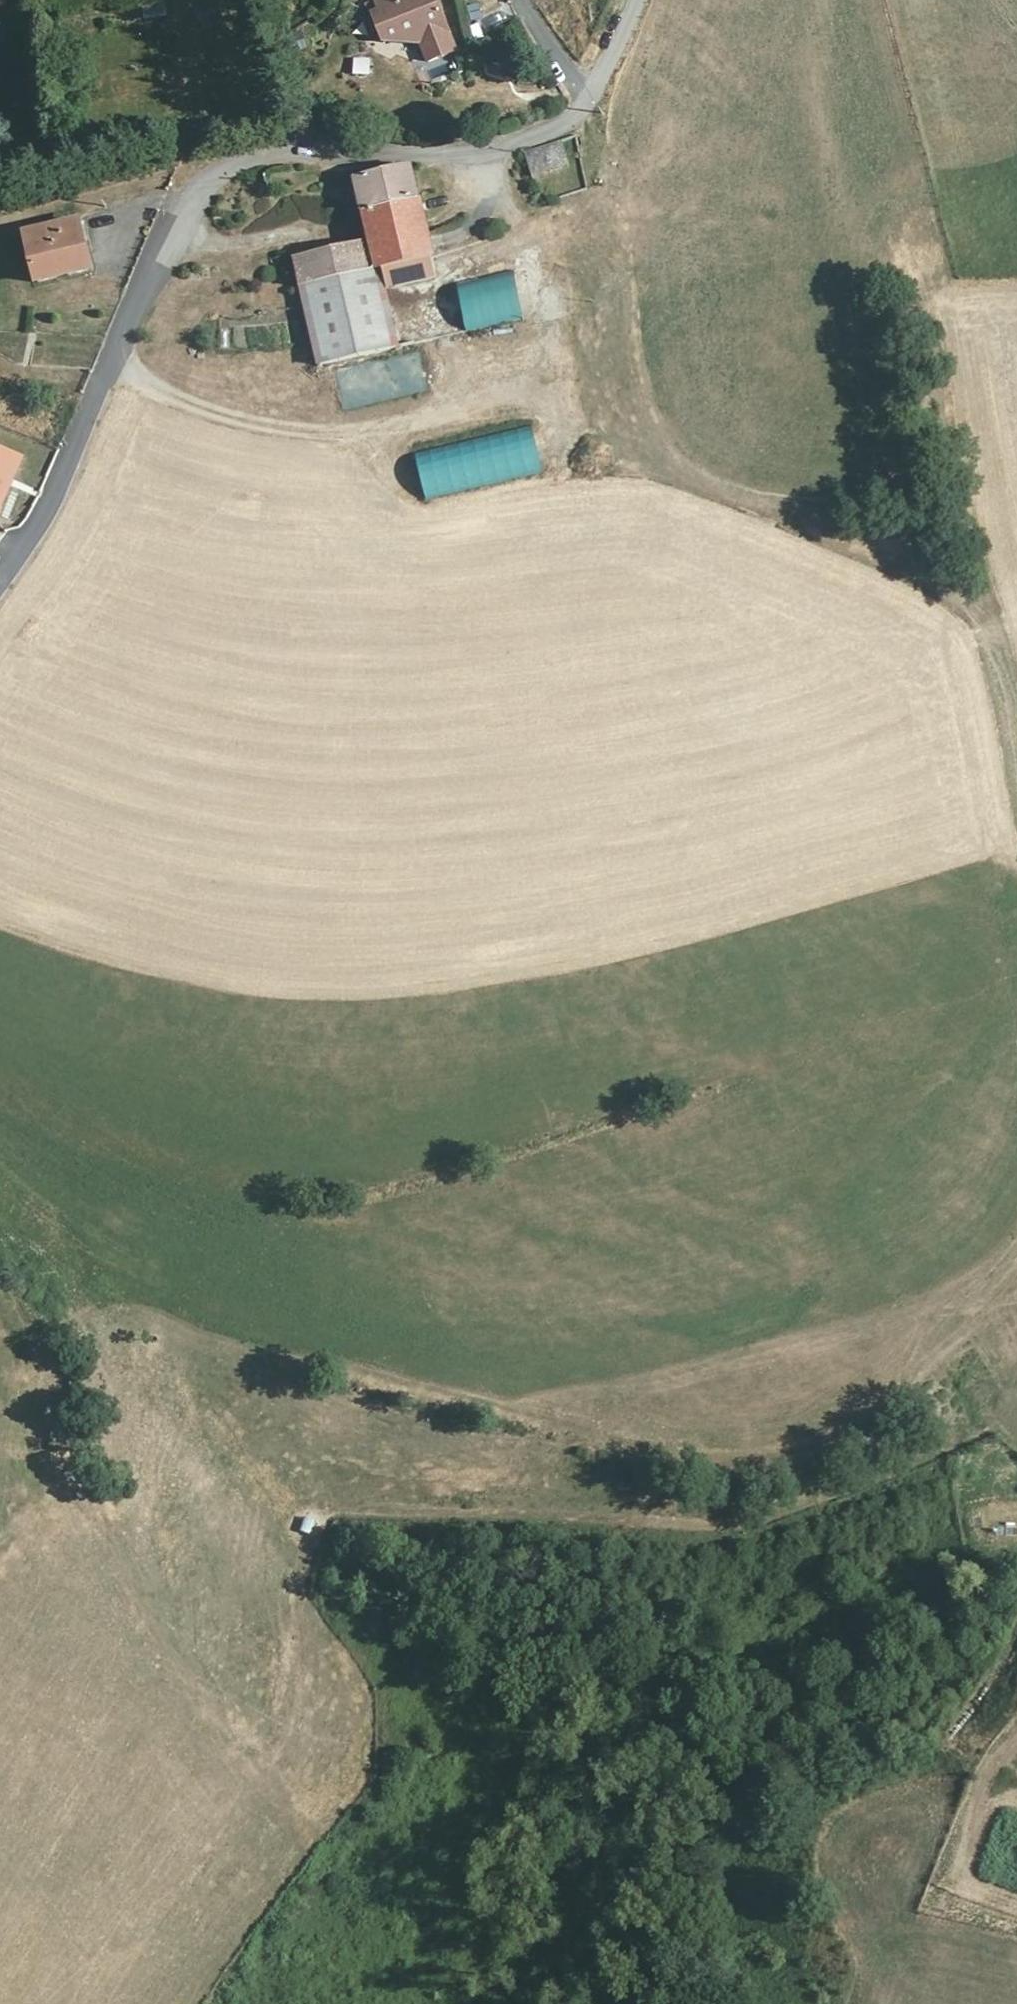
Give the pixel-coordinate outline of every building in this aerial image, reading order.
[(373,11),(368,13),(380,39),(395,33),(419,39),(426,57),(453,44),(432,0),(369,0),(373,11)] [(380,39),(368,13),(358,17),(369,45),(380,39)] [(564,141),(531,149),(537,174),(570,166),(564,141)] [(360,179),(370,221),(374,236),(385,277),(439,264),(414,165),(360,179)] [(79,228),(25,239),(34,287),(88,275),(79,228)] [(374,236),(299,255),(309,296),(385,277),(374,236)] [(443,282),(439,264),(385,277),(389,295),(443,282)] [(515,275),(461,288),(471,327),(524,313),(515,275)] [(309,296),(325,358),(400,339),(389,295),(385,277),(309,296)] [(422,354),(333,367),(339,407),(428,394),(422,354)] [(536,425),(420,454),(430,493),(546,464),(536,425)] [(0,447),(0,520),(1,521),(26,457),(0,447)]
